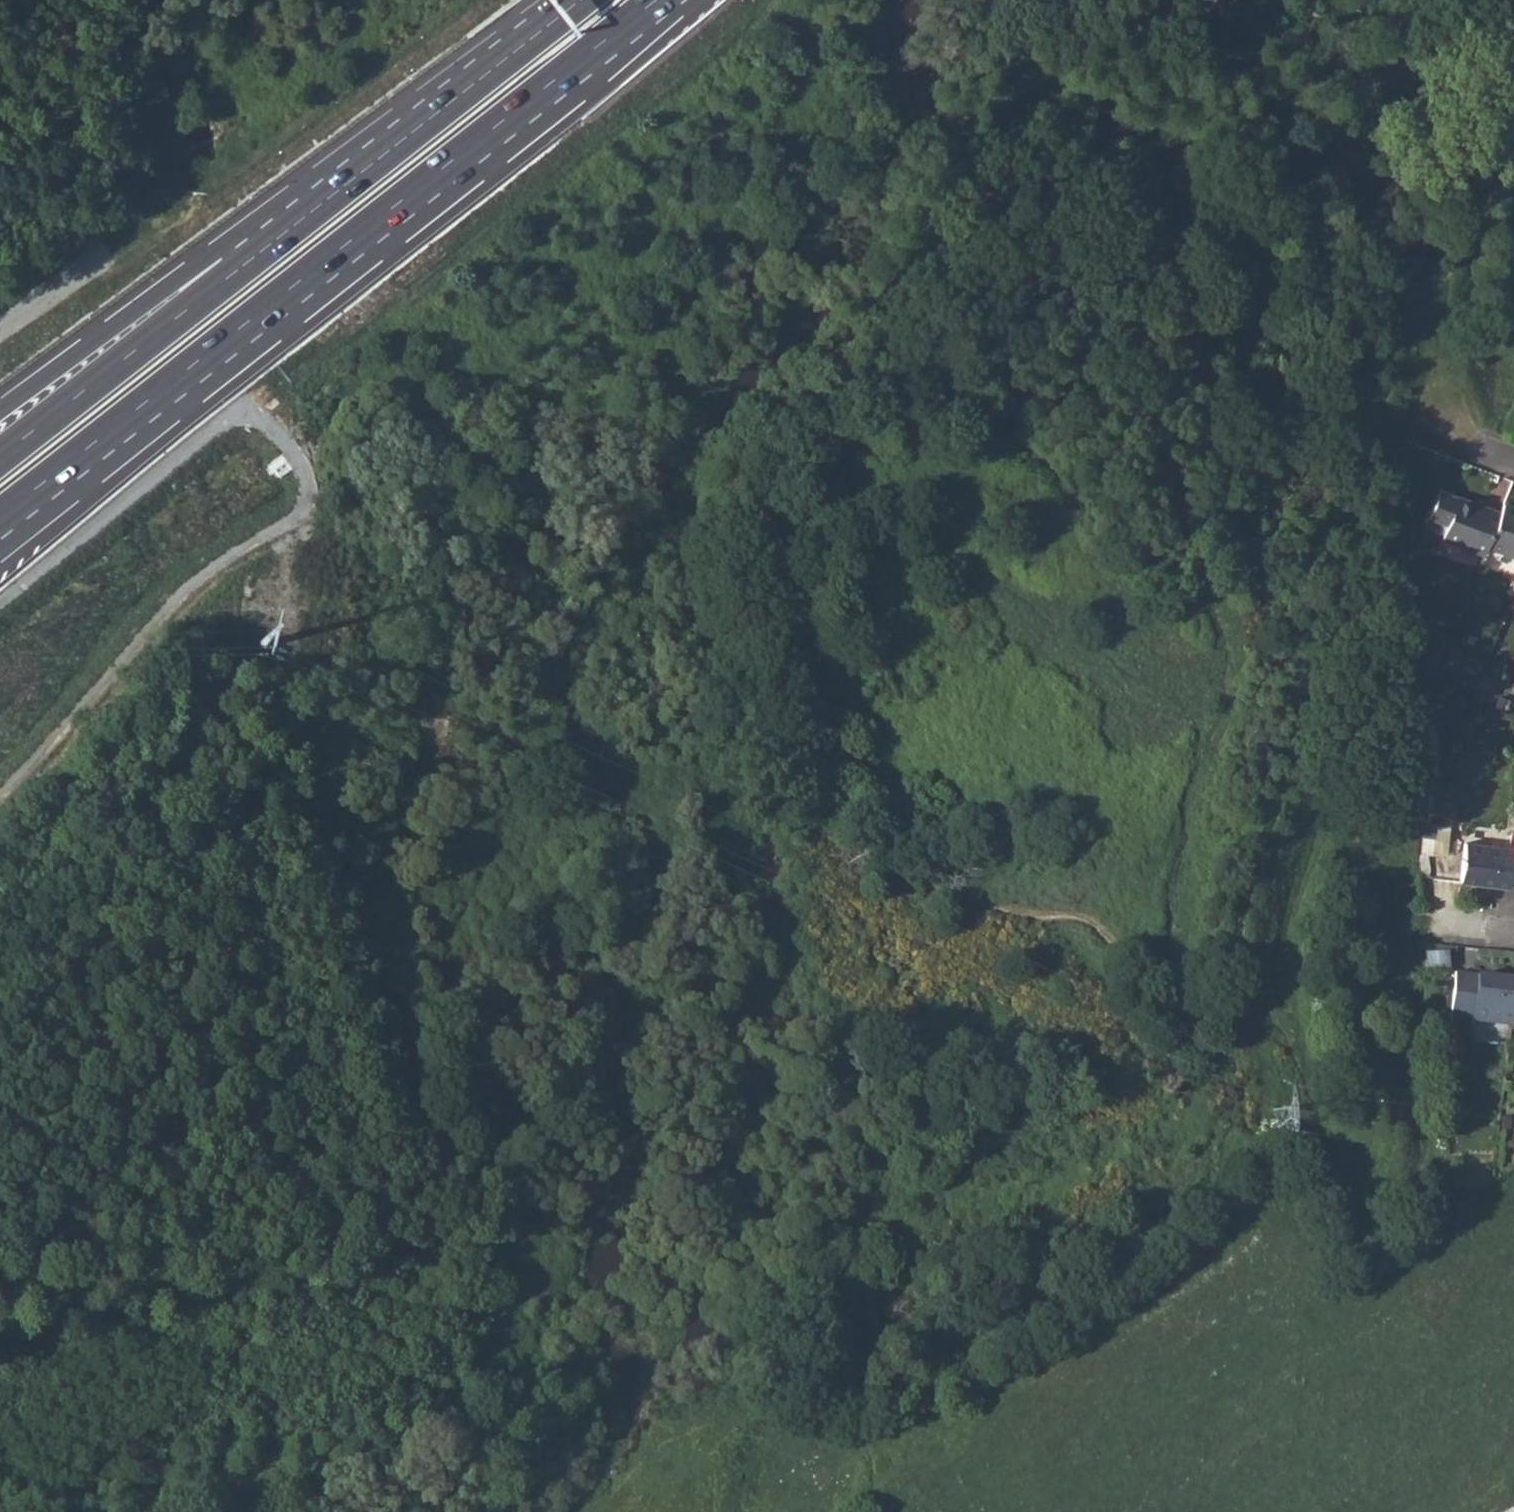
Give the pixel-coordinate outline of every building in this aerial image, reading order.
[(1456,497),(1441,539),(1482,555),(1486,547),(1498,513),(1456,497)] [(1486,547),(1513,558),(1513,509),(1502,504),(1498,513),(1486,547)] [(1464,843),(1459,883),(1508,888),(1510,875),(1513,848),(1464,843)] [(1469,1021),(1509,1025),(1513,983),(1513,980),(1474,975),(1469,1021)]
